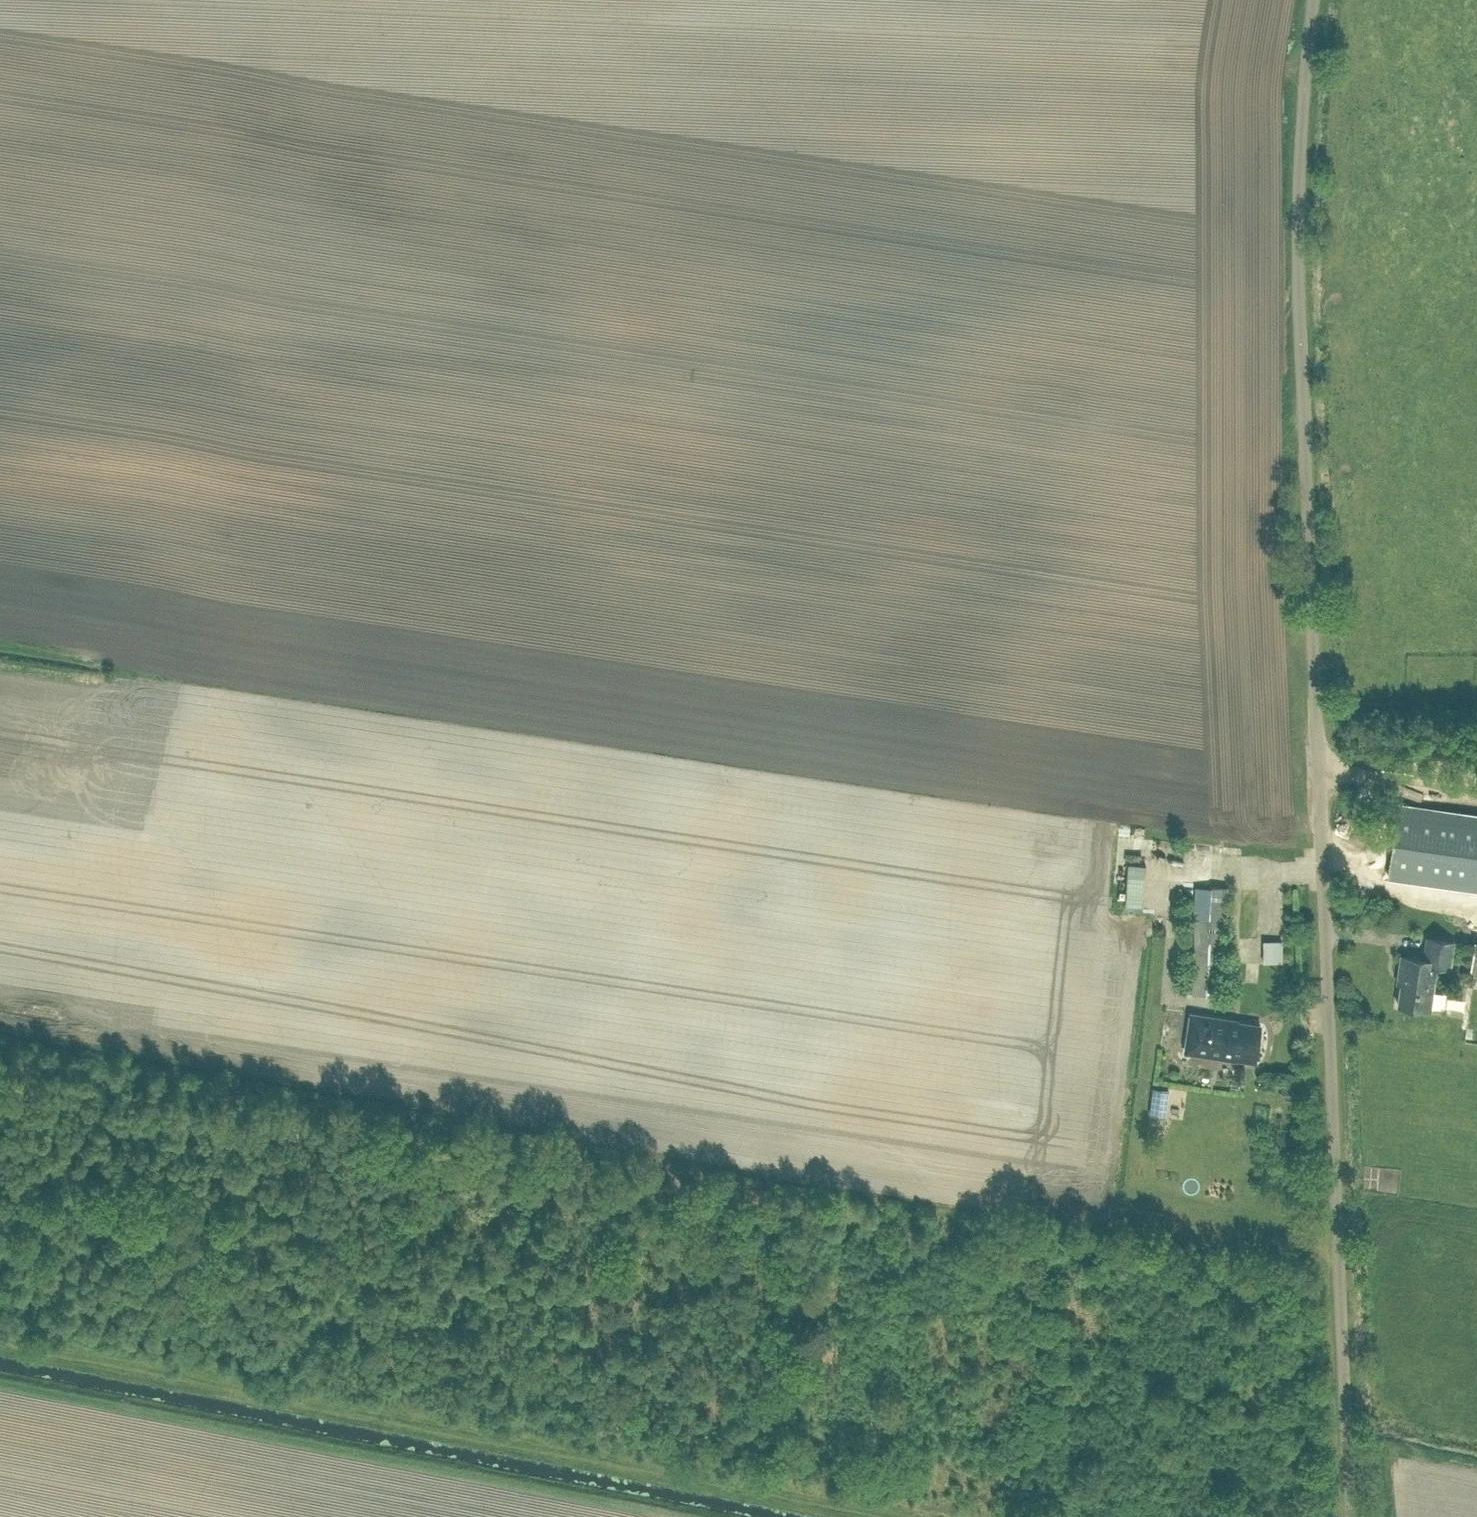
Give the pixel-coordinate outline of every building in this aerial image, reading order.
[(1394,881),(1476,893),(1476,819),(1405,808),(1394,881)] [(1225,920),(1228,886),(1185,884),(1182,917),(1184,925),(1185,949),(1182,992),(1224,995),(1225,961),(1226,961),(1225,920)] [(1129,885),(1129,902),(1144,902),(1144,885),(1129,885)] [(1451,967),(1454,941),(1427,937),(1425,958),(1401,955),(1399,973),(1403,973),(1398,1004),(1431,1008),(1437,965),(1451,967)] [(1192,1013),(1186,1050),(1230,1057),(1230,1055),(1254,1059),(1259,1024),(1238,1021),(1237,1024),(1227,1023),(1228,1019),(1192,1013)] [(1154,1087),(1149,1113),(1164,1115),(1168,1089),(1154,1087)]
